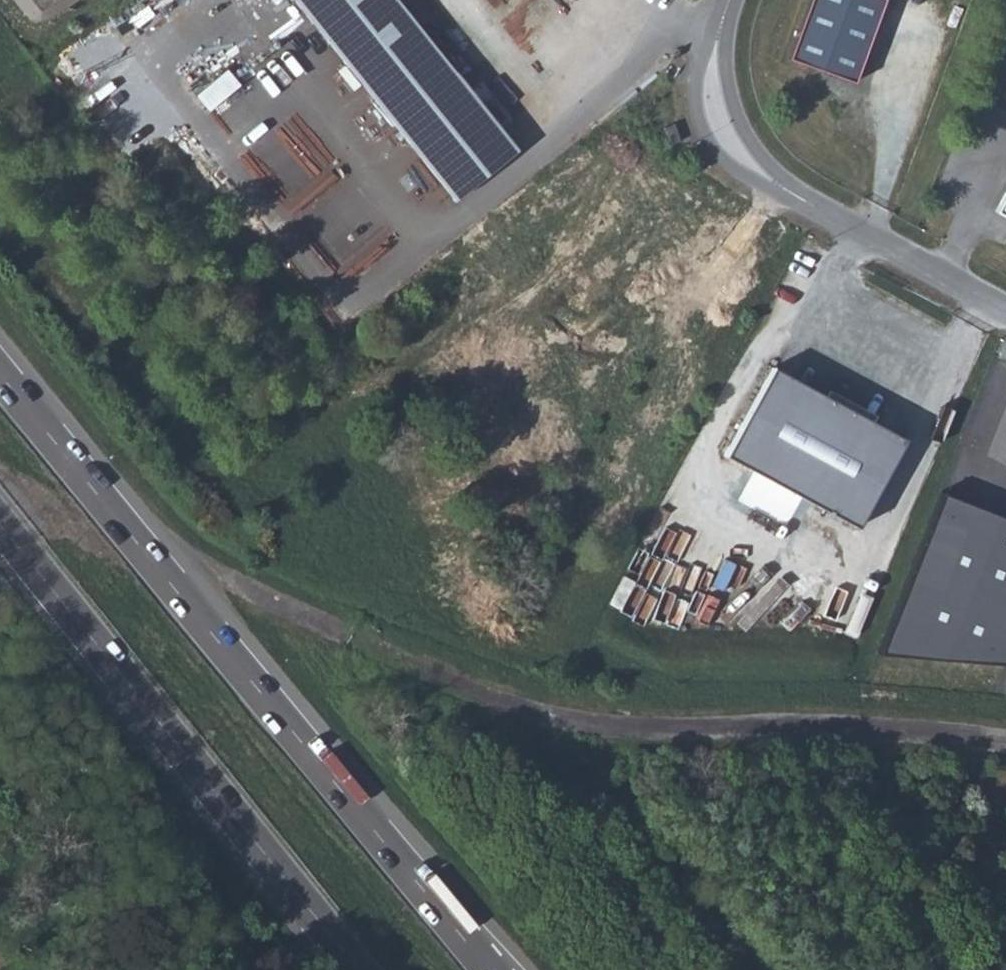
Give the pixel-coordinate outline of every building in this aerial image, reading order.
[(455,199),(517,150),(396,0),(295,0),(455,199)] [(883,0),(809,0),(788,58),(854,82),(883,0)] [(995,212),(1005,218),(1005,192),(995,212)] [(723,456),(858,526),(905,438),(770,367),(723,456)]
